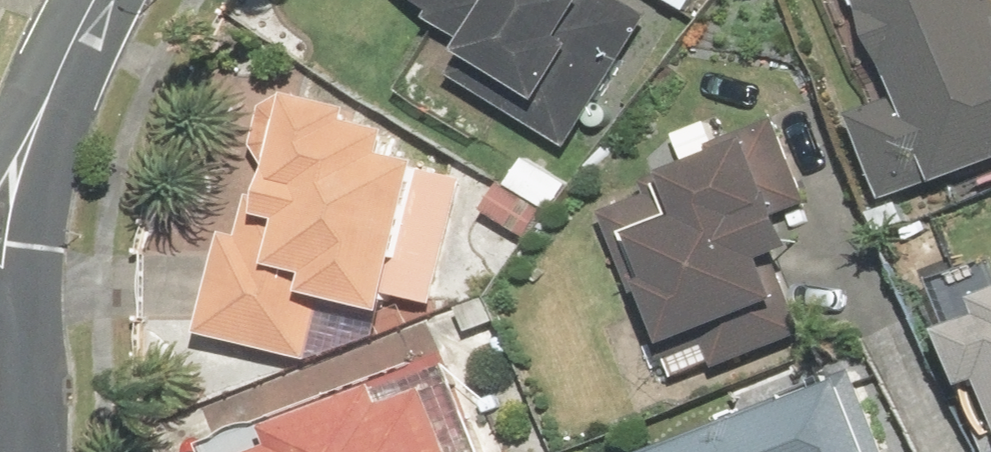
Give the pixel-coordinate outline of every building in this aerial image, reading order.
[(646,15),(621,0),(384,0),(516,81),(502,103),(567,143),(646,15)] [(883,202),(990,163),(990,0),(864,0),(899,95),(850,113),(883,202)] [(397,120),(288,95),(264,198),(232,191),(200,329),(313,355),(327,295),(433,319),(467,171),(389,153),(397,120)] [(601,212),(663,381),(797,332),(768,255),(797,245),(784,211),(812,201),(781,116),(641,167),(651,193),(601,212)] [(944,325),(986,437),(990,439),(990,288),(976,293),(983,311),(944,325)] [(651,451),(885,451),(852,369),(650,448),(651,451)] [(424,386),(247,451),(448,451),(424,386)]
